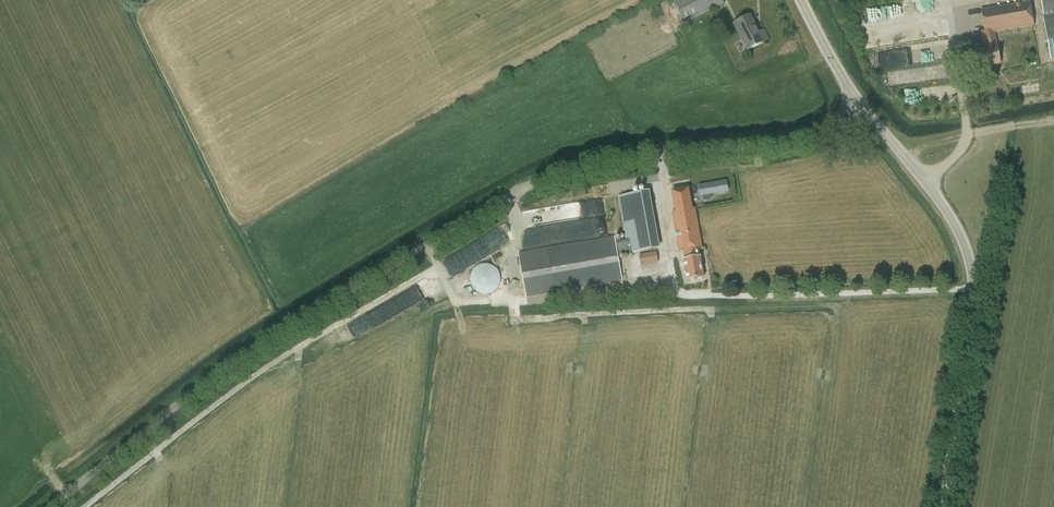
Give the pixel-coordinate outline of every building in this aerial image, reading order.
[(686,24),(724,4),(722,0),(673,0),(686,24)] [(997,46),(994,32),(1034,26),(1030,2),(981,10),(987,42),(984,43),(985,49),(977,50),(981,67),(1001,63),(998,46),(997,46)] [(769,39),(764,29),(759,32),(751,14),(733,23),(747,50),(769,39)] [(945,102),(944,89),(906,90),(906,103),(945,102)] [(705,195),(705,199),(710,198),(710,194),(728,191),(726,181),(699,186),(701,195),(705,195)] [(673,212),(679,250),(686,249),(688,258),(684,259),(688,281),(704,278),(700,256),(698,247),(702,246),(695,208),(692,209),(689,188),(672,191),(676,211),(673,212)] [(658,248),(655,236),(626,242),(626,240),(615,242),(615,237),(519,254),(526,297),(622,280),(618,255),(658,248)] [(461,251),(445,259),(453,273),(468,266),(461,251)] [(641,265),(658,262),(656,252),(639,255),(641,265)] [(498,286),(499,285),(500,283),(500,281),(500,279),(500,277),(500,275),(499,273),(499,271),(498,270),(496,268),(495,267),(493,266),(492,265),(490,264),(488,264),(486,264),(484,264),(482,264),(480,264),(479,265),(477,266),(475,267),(474,269),(473,270),(472,272),(471,274),(471,276),(470,277),(470,279),(470,281),(471,283),(472,285),(473,287),(474,288),(475,290),(476,291),(478,292),(480,293),(482,293),(484,294),(486,294),(487,294),(489,293),(491,293),(493,292),(495,291),(496,289),(497,288),(498,286)] [(430,280),(380,304),(386,317),(436,293),(430,280)]
